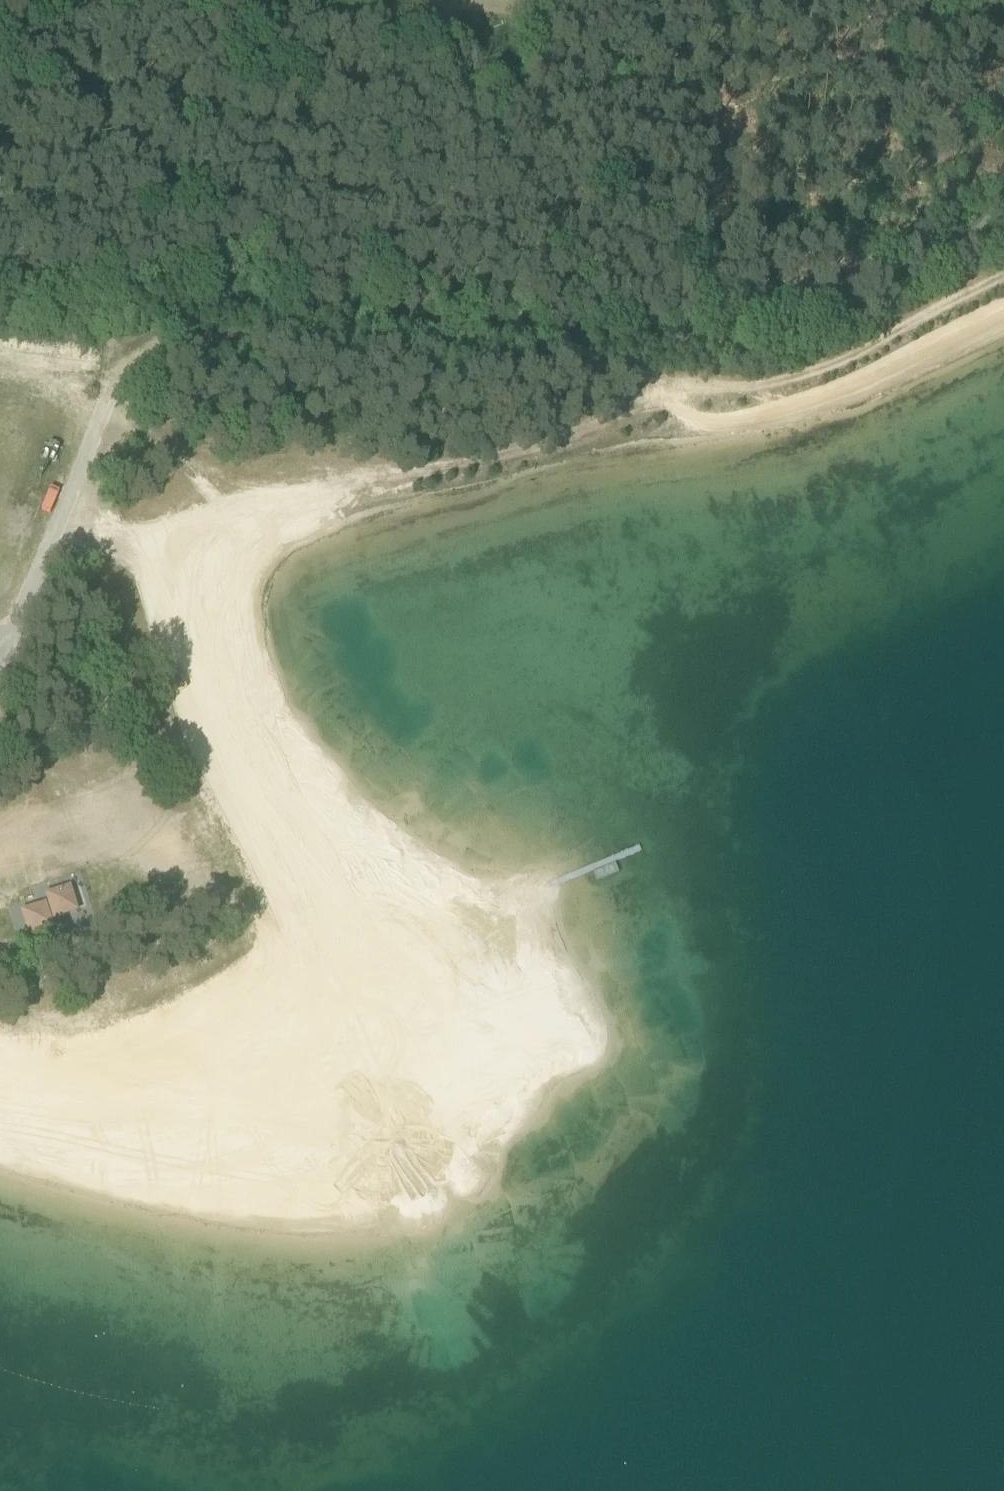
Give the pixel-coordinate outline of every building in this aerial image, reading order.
[(57,896),(46,900),(52,917),(78,908),(70,883),(54,888),(57,896)] [(33,912),(23,916),(28,933),(55,925),(52,917),(46,900),(31,905),(33,912)]
